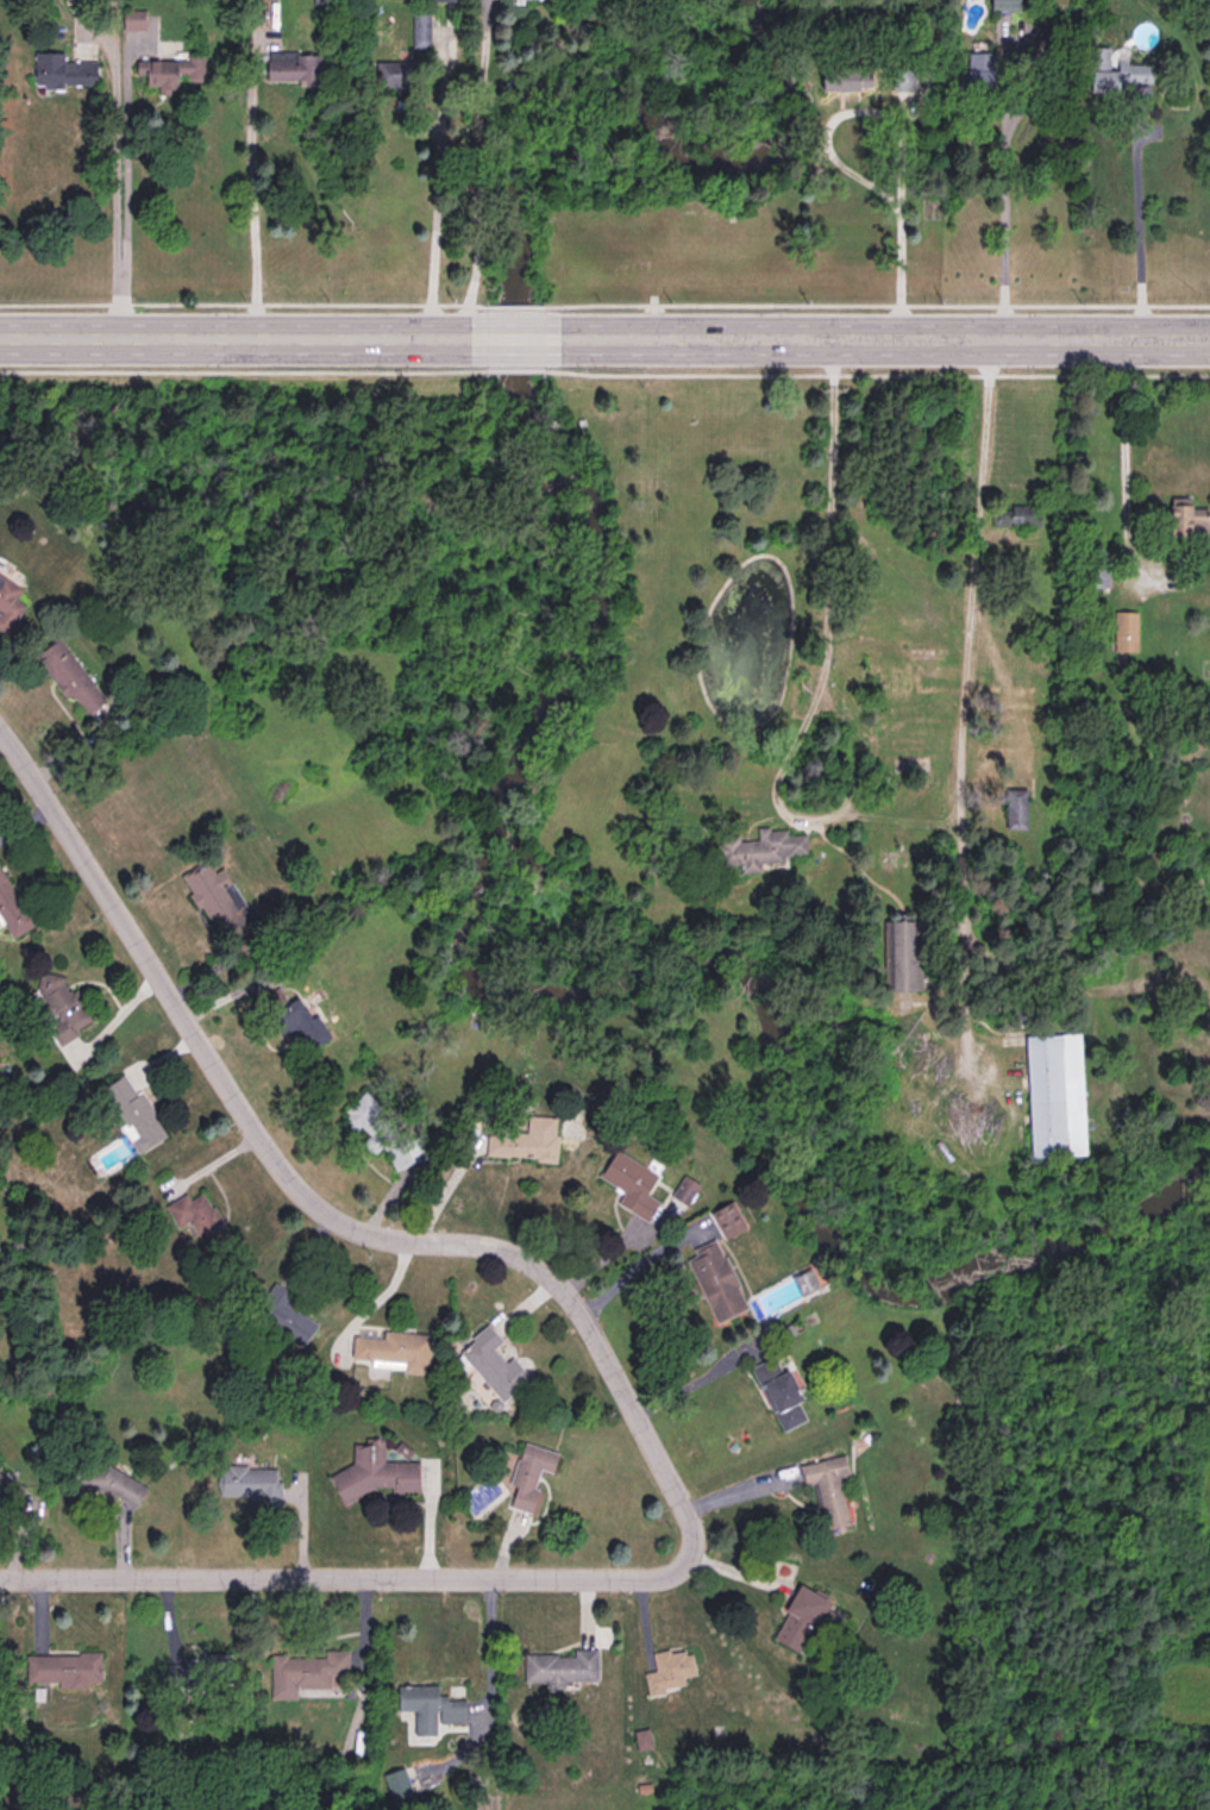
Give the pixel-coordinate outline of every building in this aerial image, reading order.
[(1018,0),(989,0),(989,11),(1018,11),(1018,0)] [(412,48),(428,48),(428,9),(412,9),(412,48)] [(1089,48),(1089,89),(1150,90),(1150,63),(1110,63),(1110,48),(1089,48)] [(63,60),(63,53),(33,53),(32,87),(95,88),(96,61),(63,60)] [(316,55),(266,53),(264,80),(315,82),(316,55)] [(964,91),(992,91),(992,53),(964,53),(964,91)] [(134,59),(134,85),(156,84),(156,95),(176,95),(176,80),(204,80),(204,59),(134,59)] [(421,62),(375,62),(375,87),(421,87),(421,62)] [(870,92),(870,67),(819,67),(819,92),(870,92)] [(891,93),(914,93),(914,68),(891,68),(891,93)] [(1167,506),(1167,539),(1205,539),(1205,506),(1167,506)] [(1035,507),(992,507),(992,526),(1035,526),(1035,507)] [(1108,588),(1108,547),(1079,547),(1079,588),(1108,588)] [(4,634),(17,614),(7,608),(19,588),(0,576),(0,615),(0,632),(4,634)] [(1136,612),(1112,612),(1112,653),(1136,653),(1136,612)] [(59,638),(35,653),(76,719),(101,702),(59,638)] [(934,756),(902,756),(902,783),(934,783),(934,756)] [(1004,829),(1026,829),(1026,789),(1004,789),(1004,829)] [(805,858),(804,834),(786,835),(785,828),(716,832),(719,866),(738,866),(739,875),(759,873),(759,860),(805,858)] [(182,877),(218,945),(252,927),(221,868),(212,873),(207,864),(182,877)] [(33,926),(0,865),(0,920),(10,938),(33,926)] [(883,921),(885,991),(919,990),(917,920),(883,921)] [(58,971),(31,983),(54,1042),(92,1027),(77,989),(67,992),(58,971)] [(328,1039),(311,1004),(302,1009),(296,997),(265,1014),(278,1040),(296,1031),(307,1051),(328,1039)] [(1079,1034),(1023,1035),(1028,1158),(1084,1157),(1079,1034)] [(137,1154),(164,1139),(127,1073),(100,1089),(137,1154)] [(394,1172),(424,1158),(414,1138),(407,1140),(389,1123),(383,1110),(363,1092),(340,1116),(365,1139),(361,1144),(371,1154),(381,1150),(387,1155),(394,1172)] [(484,1159),(554,1163),(557,1117),(525,1116),(525,1132),(485,1129),(484,1159)] [(615,1203),(645,1222),(657,1202),(644,1195),(656,1175),(614,1150),(596,1177),(621,1192),(615,1203)] [(669,1198),(683,1208),(697,1186),(683,1177),(669,1198)] [(188,1228),(203,1245),(224,1225),(196,1196),(192,1202),(183,1194),(165,1211),(183,1232),(188,1228)] [(723,1239),(744,1227),(729,1202),(709,1214),(723,1239)] [(683,1253),(713,1326),(745,1313),(716,1240),(683,1253)] [(305,1347),(315,1317),(288,1308),(293,1294),(268,1285),(252,1329),(305,1347)] [(500,1403),(527,1379),(509,1358),(503,1363),(491,1349),(499,1342),(484,1326),(456,1352),(500,1403)] [(430,1335),(382,1332),(381,1338),(352,1335),(350,1364),(427,1371),(430,1335)] [(750,1367),(779,1433),(807,1421),(776,1355),(750,1367)] [(327,1476),(339,1503),(343,1503),(369,1492),(412,1493),(418,1490),(418,1464),(382,1463),(382,1449),(380,1442),(371,1442),(361,1446),(352,1446),(352,1466),(327,1476)] [(551,1473),(556,1454),(521,1443),(503,1507),(527,1514),(539,1471),(551,1473)] [(802,1486),(814,1484),(823,1530),(847,1526),(838,1478),(847,1476),(844,1457),(798,1465),(802,1486)] [(64,1483),(77,1489),(75,1493),(87,1499),(94,1488),(137,1508),(145,1491),(76,1458),(64,1483)] [(278,1468),(220,1467),(220,1496),(256,1496),(256,1507),(278,1507),(278,1468)] [(797,1586),(769,1639),(800,1655),(827,1603),(797,1586)] [(683,1687),(681,1679),(695,1676),(688,1647),(650,1655),(653,1671),(642,1673),(647,1696),(683,1687)] [(595,1649),(571,1649),(571,1654),(521,1654),(522,1684),(595,1684),(595,1649)] [(322,1656),(270,1655),(270,1699),(295,1701),(295,1689),(331,1690),(331,1677),(346,1678),(347,1652),(324,1651),(322,1656)] [(25,1654),(25,1685),(99,1684),(99,1653),(25,1654)] [(228,1658),(165,1658),(165,1685),(228,1685),(228,1658)] [(464,1699),(437,1699),(437,1686),(396,1686),(396,1712),(414,1712),(414,1733),(464,1731),(464,1699)]
